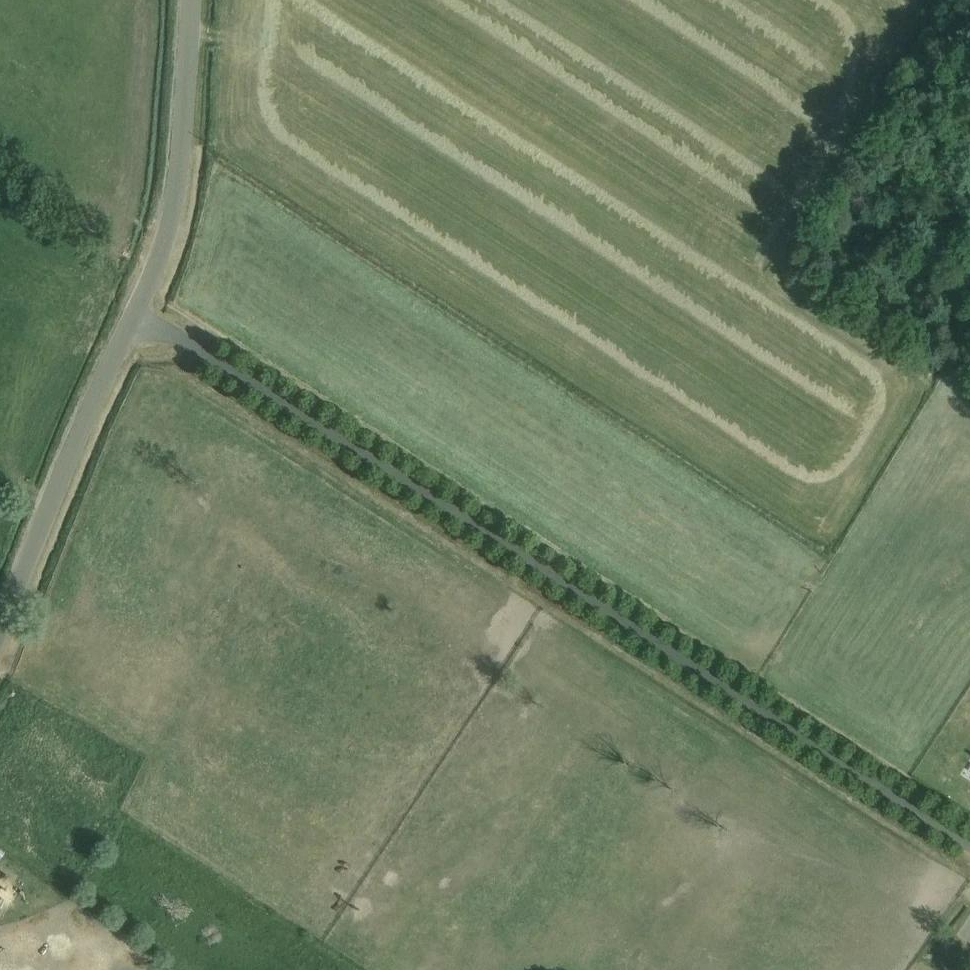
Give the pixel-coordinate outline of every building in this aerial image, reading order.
[(757,40),(759,54),(771,52),(769,38),(757,40)] [(334,49),(321,73),(366,97),(379,73),(334,49)] [(643,75),(646,63),(633,60),(630,72),(643,75)] [(418,116),(415,129),(428,132),(430,118),(418,116)] [(470,141),(482,144),(485,132),(473,128),(470,141)] [(544,327),(549,313),(536,309),(531,323),(544,327)] [(898,451),(902,438),(890,434),(886,447),(898,451)]
